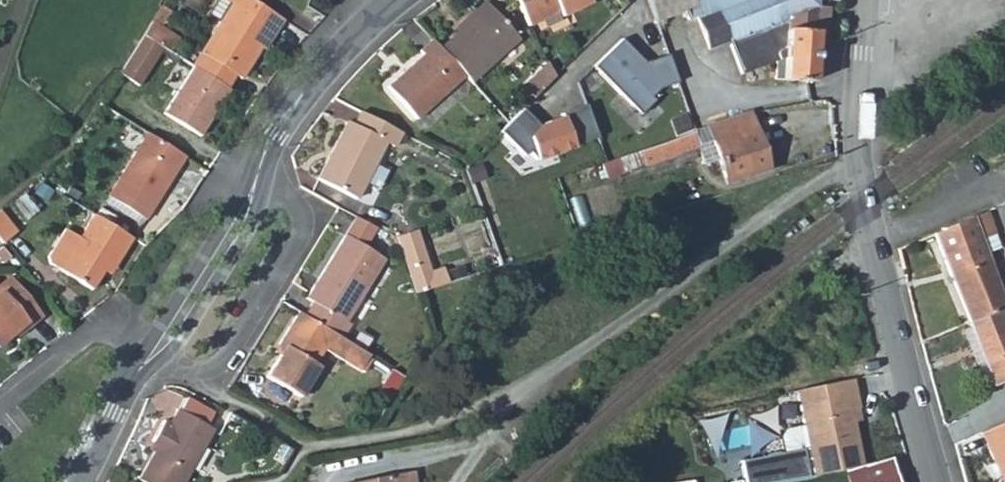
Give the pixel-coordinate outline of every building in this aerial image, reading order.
[(281,18),(253,0),(229,0),(230,0),(218,17),(187,65),(189,66),(221,87),(231,73),(237,76),(268,31),(272,32),(281,18)] [(218,17),(230,0),(229,0),(215,0),(207,11),(218,17)] [(532,27),(562,12),(565,17),(594,3),(593,0),(519,0),(532,27)] [(656,22),(693,8),(708,51),(724,45),(742,75),(781,60),(783,60),(781,81),(812,82),(816,30),(826,30),(827,6),(817,5),(817,0),(648,0),(656,22)] [(479,17),(443,47),(464,73),(472,81),(521,39),(489,2),(476,12),(479,17)] [(176,37),(149,18),(139,33),(156,44),(166,50),(176,37)] [(156,44),(139,33),(114,72),(131,83),(156,44)] [(415,114),(464,73),(443,47),(435,37),(420,49),(424,53),(389,83),(415,114)] [(621,39),(593,66),(639,114),(654,100),(650,97),(659,89),(678,83),(668,55),(644,63),(621,39)] [(549,64),(524,88),(532,97),(554,75),(549,64)] [(193,135),(223,89),(221,87),(189,66),(159,111),(193,135)] [(539,125),(522,107),(499,130),(523,155),(528,150),(535,158),(597,137),(585,104),(560,113),(562,117),(539,125)] [(393,143),(401,129),(362,107),(355,119),(348,116),(316,172),(354,194),(385,138),(393,143)] [(767,171),(749,112),(687,133),(667,142),(638,151),(643,165),(697,146),(703,165),(717,160),(725,184),(767,171)] [(137,219),(179,157),(143,133),(102,195),(137,219)] [(992,233),(985,212),(972,218),(971,216),(943,228),(943,230),(933,234),(969,323),(997,311),(1001,308),(984,254),(979,239),(992,233)] [(110,259),(123,239),(86,214),(70,239),(55,229),(38,255),(40,263),(81,291),(94,272),(105,256),(110,259)] [(356,263),(376,230),(353,218),(334,250),(356,263)] [(0,222),(0,240),(8,232),(0,222)] [(432,273),(418,230),(394,239),(413,294),(447,284),(443,269),(432,273)] [(996,248),(992,233),(979,239),(984,254),(996,248)] [(312,302),(304,317),(334,335),(341,339),(350,324),(345,321),(372,273),(356,263),(334,250),(306,299),(312,302)] [(99,275),(110,259),(105,256),(94,272),(99,275)] [(18,322),(21,326),(36,314),(3,276),(0,279),(0,337),(18,322)] [(997,311),(969,323),(971,328),(991,379),(994,386),(1004,381),(1004,332),(997,311)] [(316,365),(334,335),(304,317),(299,314),(279,347),(285,350),(268,379),(302,399),(320,367),(316,365)] [(980,383),(991,379),(971,328),(960,332),(980,383)] [(868,409),(861,380),(827,387),(830,401),(806,406),(816,475),(844,472),(869,465),(860,423),(858,411),(863,410),(868,409)] [(803,391),(806,406),(830,401),(827,387),(803,391)] [(140,481),(184,481),(213,431),(177,411),(170,426),(165,422),(153,443),(159,446),(140,481)] [(979,433),(992,464),(997,462),(1004,478),(1004,421),(979,433)] [(743,459),(747,481),(779,481),(811,477),(807,448),(743,459)] [(844,472),(847,481),(901,481),(894,458),(869,465),(844,472)] [(401,473),(357,481),(403,481),(401,473)]
